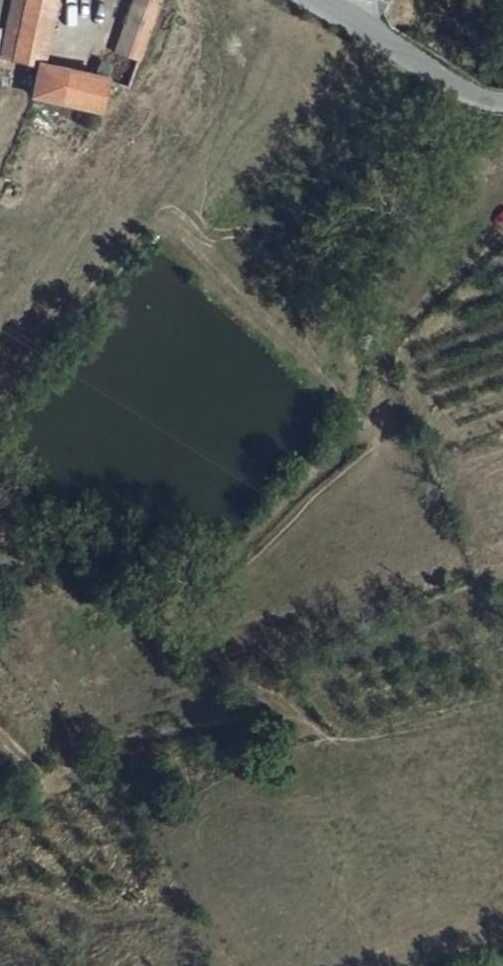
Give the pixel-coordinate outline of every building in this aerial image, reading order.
[(49,0),(16,0),(2,65),(34,70),(49,0)] [(114,55),(141,60),(155,0),(126,0),(114,55)] [(99,61),(94,81),(107,83),(112,65),(99,61)] [(94,81),(34,70),(28,104),(99,119),(107,83),(94,81)]
